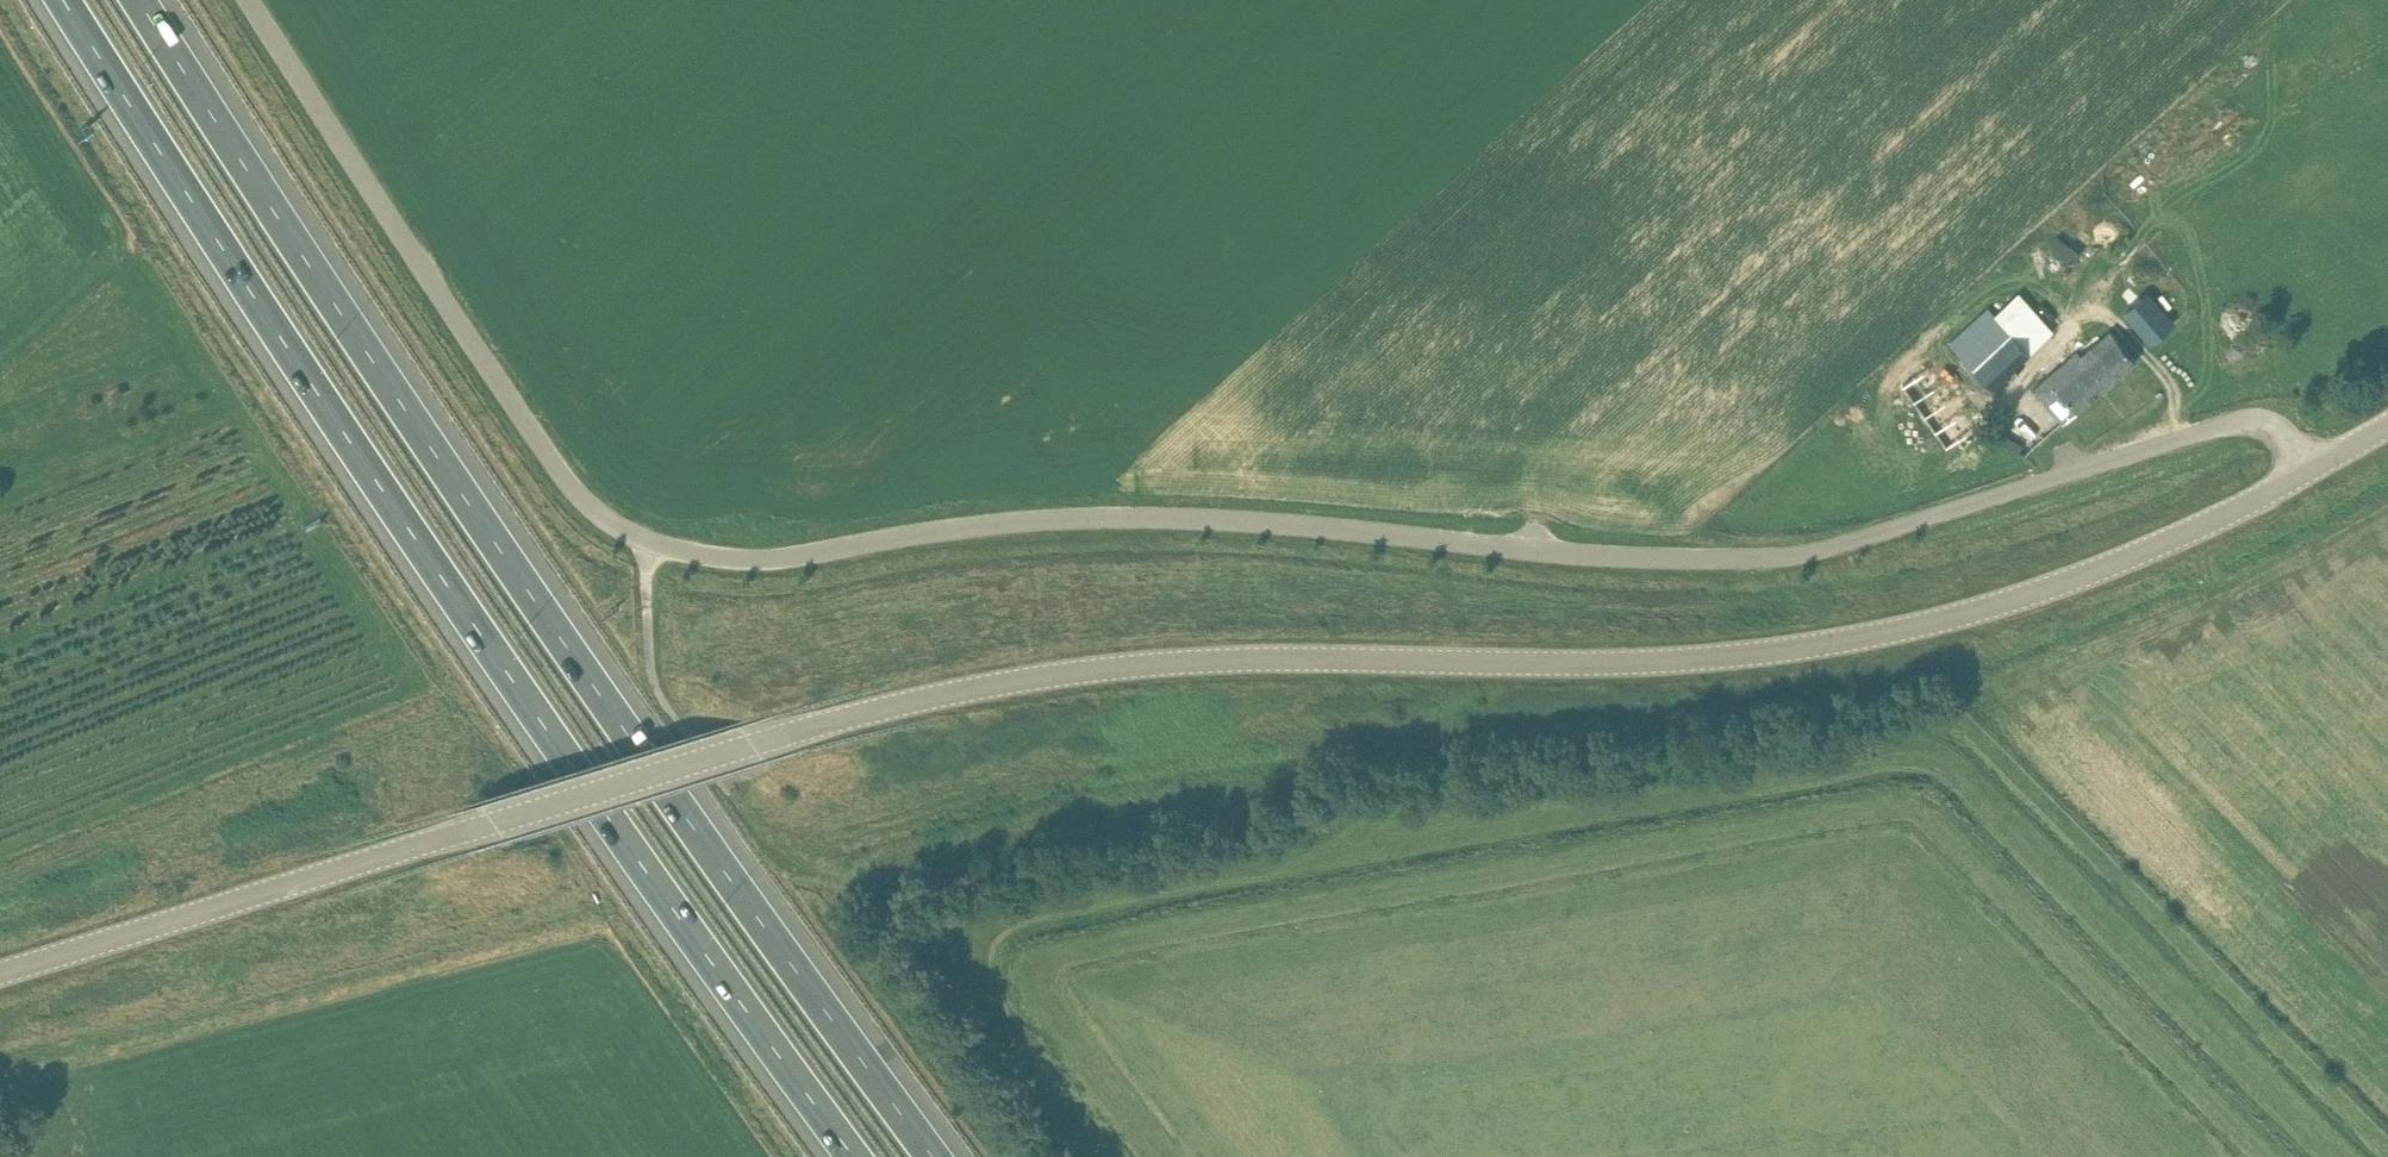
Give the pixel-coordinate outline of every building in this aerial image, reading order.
[(2082,229),(2069,247),(2089,261),(2100,244),(2109,251),(2122,232),(2074,200),(2063,216),(2082,229)] [(2148,294),(2126,313),(2152,343),(2174,323),(2148,294)] [(1988,306),(1950,343),(1990,386),(2039,341),(2029,329),(2030,328),(2023,321),(2011,331),(1988,306)] [(2136,361),(2111,331),(2083,355),(2078,350),(2034,389),(2063,423),(2136,361)] [(1914,400),(1945,448),(1969,433),(1938,385),(1914,400)]
